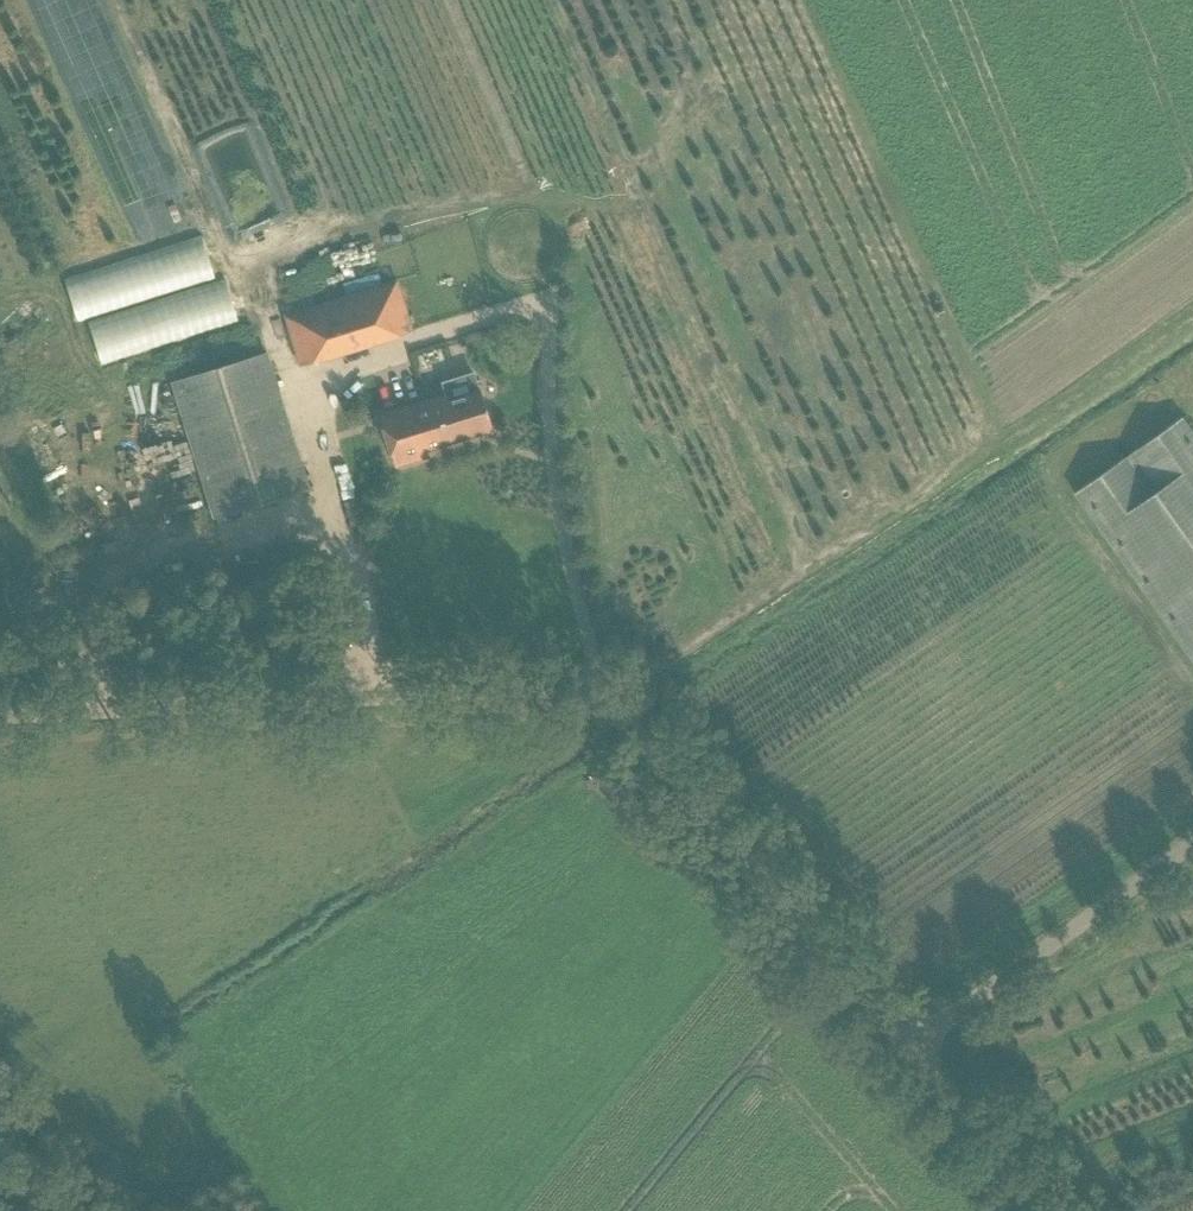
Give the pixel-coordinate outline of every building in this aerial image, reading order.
[(412,331),(397,281),(284,315),(300,365),(412,331)] [(267,352),(171,382),(214,519),(310,489),(267,352)] [(426,450),(492,429),(480,392),(447,402),(445,396),(379,416),(395,466),(428,456),(426,450)] [(1192,663),(1192,435),(1181,418),(1074,493),(1192,663)]
